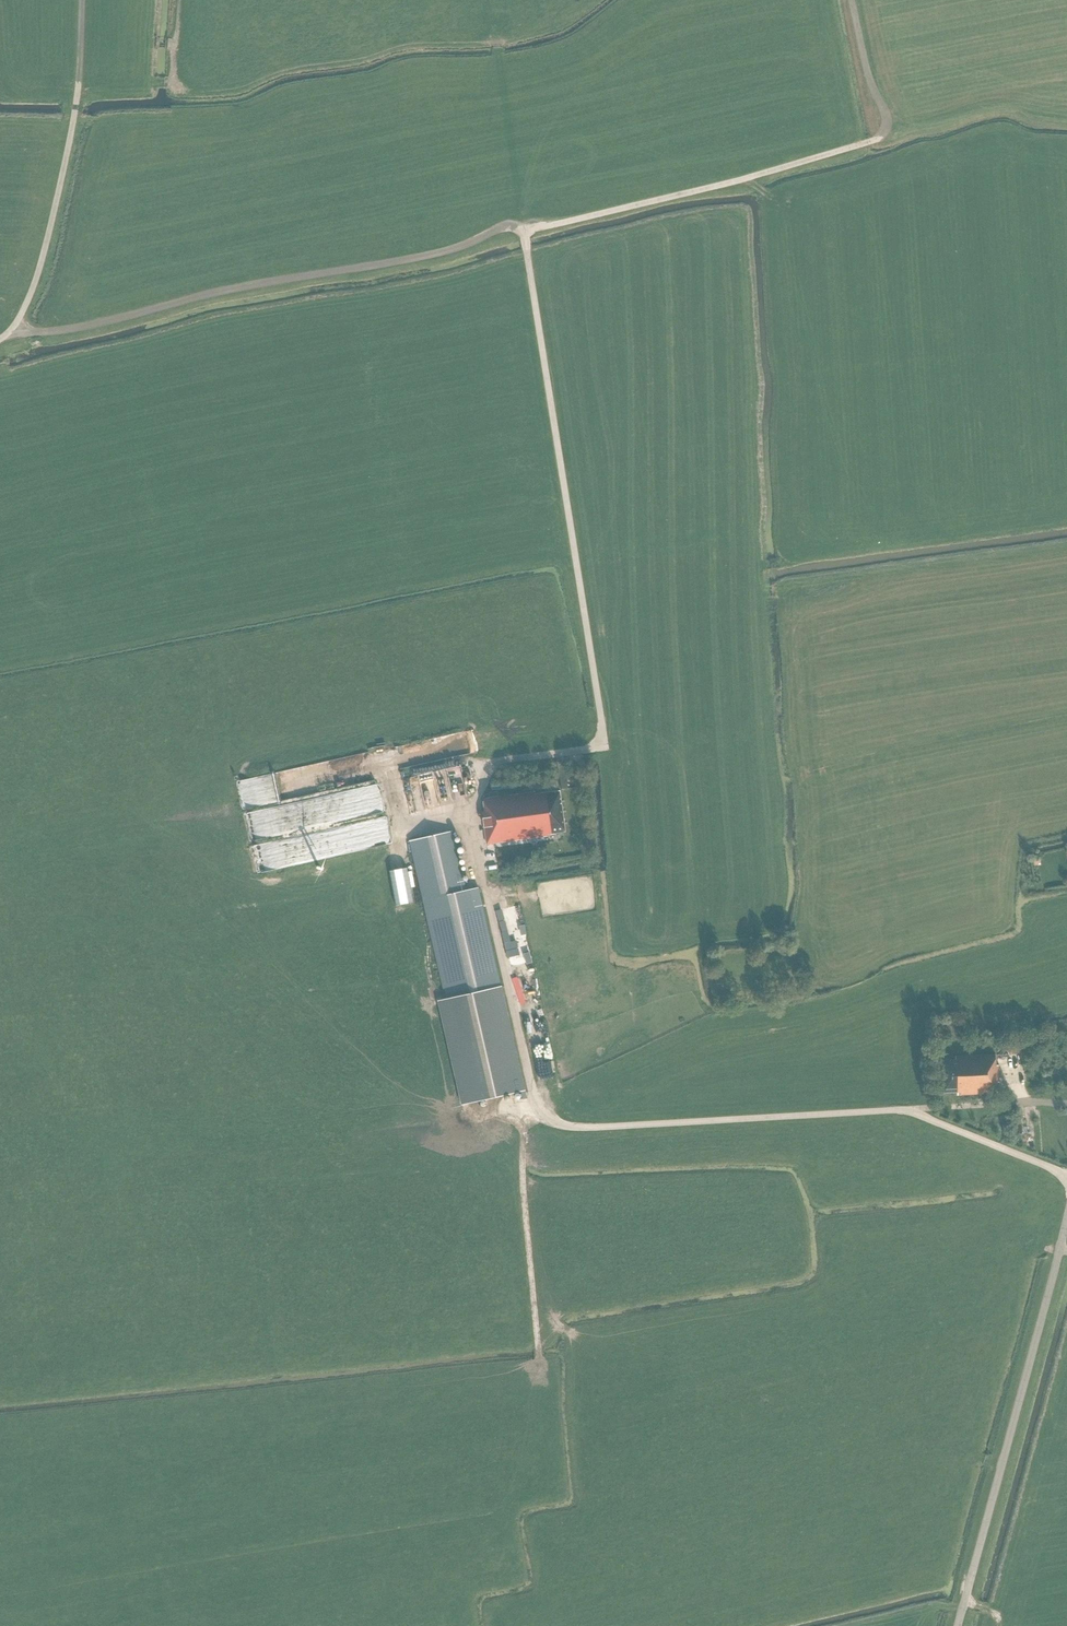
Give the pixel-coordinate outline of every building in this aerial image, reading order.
[(463,764),(418,772),(420,781),(409,783),(412,802),(415,801),(416,807),(442,802),(439,785),(451,783),(453,796),(468,794),(463,764)] [(557,780),(543,782),(545,793),(558,791),(557,780)] [(483,812),(487,844),(548,836),(548,834),(565,832),(560,791),(545,793),(535,794),(535,792),(483,799),(485,811),(483,812)] [(447,999),(438,1001),(462,1105),(525,1090),(479,888),(466,891),(452,832),(411,841),(447,999)] [(512,941),(519,940),(514,904),(506,905),(512,941)] [(520,940),(513,942),(504,907),(498,909),(511,958),(524,955),(520,940)] [(1045,1036),(1025,1037),(1026,1044),(1045,1043),(1045,1036)] [(999,1050),(1012,1049),(1012,1039),(1006,1039),(1006,1041),(1000,1042),(1000,1045),(999,1045),(999,1050)] [(996,1082),(999,1082),(997,1051),(998,1051),(998,1043),(940,1047),(943,1094),(954,1093),(954,1092),(957,1092),(957,1095),(997,1093),(996,1082)]
